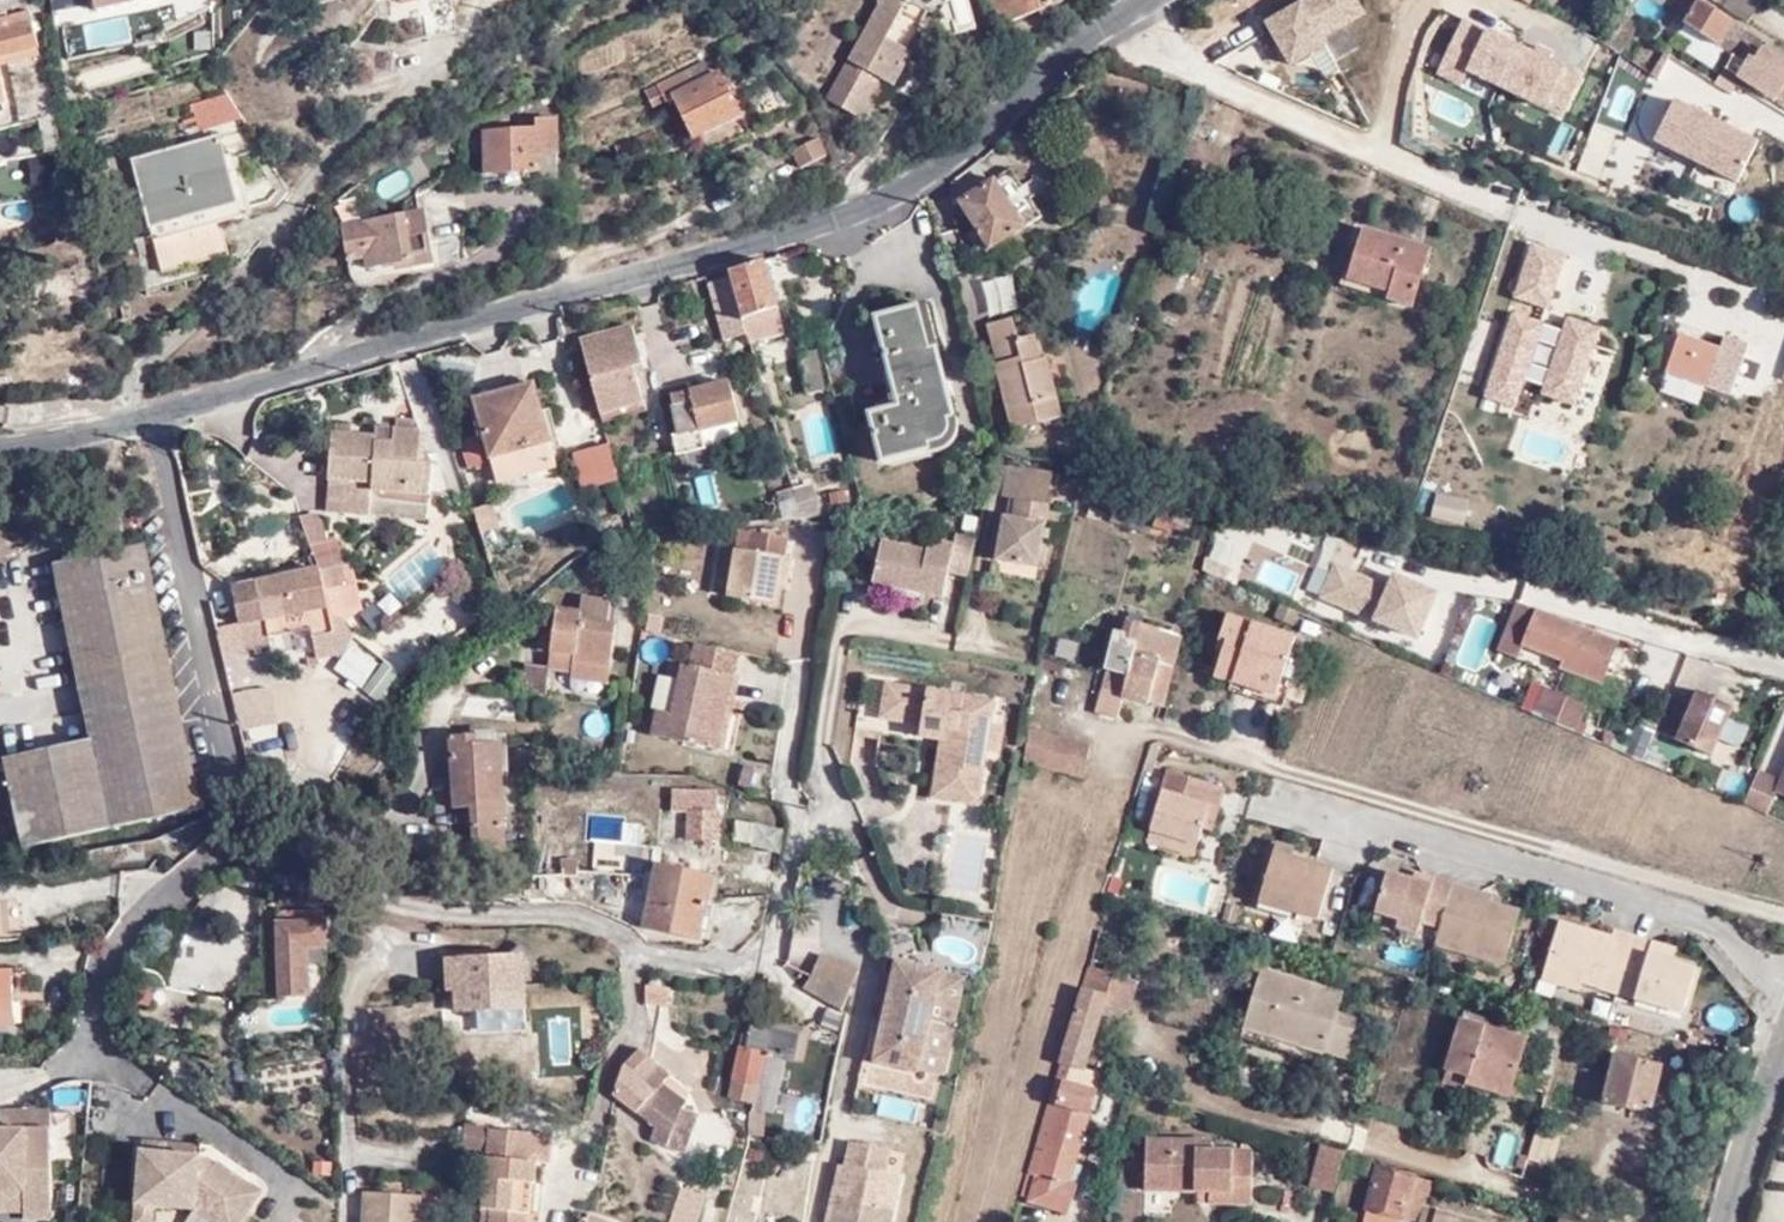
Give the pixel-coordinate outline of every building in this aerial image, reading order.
[(87,10),(148,0),(85,0),(87,10)] [(895,0),(889,0),(830,99),(858,117),(883,77),(894,84),(914,53),(903,45),(922,16),(895,0)] [(1007,26),(1063,0),(995,0),(1007,26)] [(1365,21),(1355,0),(1305,0),(1260,23),(1288,77),(1352,44),(1346,31),(1365,21)] [(1723,5),(1749,22),(1763,0),(1726,0),(1723,5)] [(1731,52),(1733,54),(1744,38),(1748,32),(1700,1),(1686,25),(1720,46),(1724,41),(1733,46),(1731,52)] [(35,23),(32,11),(0,18),(0,30),(35,23)] [(1437,67),(1560,125),(1582,78),(1460,20),(1437,67)] [(0,30),(0,56),(40,48),(35,23),(0,30)] [(1744,38),(1733,54),(1739,57),(1750,42),(1744,38)] [(1774,101),(1783,85),(1783,64),(1765,52),(1745,81),(1774,101)] [(83,89),(112,88),(110,56),(81,58),(83,89)] [(710,79),(703,65),(655,87),(664,106),(672,103),(690,141),(738,120),(717,76),(710,79)] [(235,118),(220,93),(183,104),(187,116),(175,120),(179,134),(235,118)] [(1706,129),(1645,104),(1633,135),(1691,158),(1706,129)] [(37,111),(45,162),(62,159),(55,108),(37,111)] [(792,116),(775,123),(787,149),(804,141),(792,116)] [(555,152),(551,117),(532,119),(533,127),(478,132),(484,175),(499,174),(500,186),(538,182),(536,154),(555,152)] [(228,204),(216,157),(212,142),(123,162),(141,226),(142,226),(228,205),(228,204)] [(818,148),(792,160),(799,176),(825,165),(818,148)] [(228,204),(228,205),(234,225),(245,222),(228,155),(216,157),(228,204)] [(979,164),(958,179),(953,192),(954,209),(962,205),(992,185),(992,184),(979,164)] [(992,185),(962,205),(981,234),(973,239),(985,258),(1047,218),(1015,170),(992,184),(992,185)] [(234,225),(228,205),(142,226),(141,226),(146,247),(215,230),(234,225)] [(426,269),(418,212),(331,226),(336,265),(353,262),(356,272),(383,268),(385,276),(426,269)] [(1432,250),(1365,226),(1349,272),(1392,286),(1389,297),(1413,306),(1432,250)] [(215,230),(146,247),(154,280),(221,262),(215,230)] [(1512,298),(1550,311),(1568,256),(1530,244),(1512,298)] [(727,271),(730,279),(734,294),(739,308),(750,344),(757,342),(754,330),(751,317),(778,309),(763,260),(727,271)] [(721,314),(739,308),(734,294),(730,279),(708,285),(717,315),(721,314)] [(917,305),(875,316),(897,405),(865,414),(879,464),(923,456),(921,447),(929,445),(946,433),(954,431),(932,341),(926,341),(917,305)] [(750,344),(739,308),(721,314),(731,350),(750,344)] [(782,321),(778,309),(751,317),(754,330),(782,321)] [(1012,312),(990,318),(1000,357),(996,358),(1011,424),(1064,411),(1048,350),(1042,351),(1036,328),(1018,331),(1012,312)] [(1580,409),(1600,327),(1567,319),(1564,329),(1503,314),(1481,405),(1517,413),(1534,344),(1553,348),(1541,400),(1580,409)] [(634,327),(582,342),(603,416),(646,402),(637,369),(645,366),(634,327)] [(1704,343),(1681,335),(1668,371),(1708,385),(1718,358),(1701,353),(1704,343)] [(1721,349),(1704,343),(1701,353),(1718,358),(1721,349)] [(820,352),(801,355),(808,394),(827,390),(820,352)] [(498,386),(501,396),(526,389),(524,379),(498,386)] [(677,436),(680,454),(708,447),(704,431),(740,422),(730,383),(673,398),(682,435),(677,436)] [(501,396),(477,402),(501,484),(558,468),(535,386),(526,389),(501,396)] [(376,431),(374,439),(374,444),(390,446),(391,433),(376,431)] [(374,444),(374,439),(329,437),(326,482),(371,485),(371,494),(369,515),(426,518),(427,496),(429,466),(417,465),(419,435),(391,433),(390,446),(374,444)] [(479,436),(462,442),(472,469),(489,462),(479,436)] [(608,445),(575,454),(584,486),(617,477),(608,445)] [(369,515),(371,494),(371,485),(326,482),(324,512),(369,515)] [(794,492),(792,486),(780,491),(784,505),(796,502),(796,500),(794,492)] [(802,520),(820,515),(813,487),(794,492),(796,500),(796,502),(802,520)] [(1464,526),(1470,501),(1436,492),(1430,518),(1464,526)] [(1009,534),(998,531),(994,564),(1034,570),(1044,508),(1011,502),(1008,524),(1011,524),(1009,534)] [(494,504),(473,512),(478,524),(479,529),(499,522),(494,504)] [(1173,519),(1158,516),(1154,530),(1168,535),(1173,519)] [(975,524),(963,520),(960,533),(972,536),(975,524)] [(479,529),(481,536),(501,529),(499,522),(479,529)] [(1000,522),(998,531),(1009,534),(1011,524),(1008,524),(1000,522)] [(743,557),(745,547),(746,538),(735,536),(734,546),(732,556),(743,557)] [(732,556),(728,579),(724,601),(773,610),(776,593),(786,594),(791,565),(783,563),(785,545),(746,538),(745,547),(743,557),(732,556)] [(891,590),(922,597),(941,601),(947,575),(965,579),(973,545),(952,540),(950,549),(927,544),(924,555),(879,545),(870,585),(891,590)] [(204,809),(144,543),(55,563),(96,737),(5,757),(25,848),(204,809)] [(321,571),(337,568),(342,567),(338,547),(332,548),(331,544),(310,548),(319,572),(321,571)] [(718,577),(728,579),(732,556),(723,553),(718,577)] [(1287,599),(1300,574),(1268,557),(1254,581),(1287,599)] [(1333,563),(1316,602),(1418,643),(1438,595),(1392,576),(1388,585),(1333,563)] [(342,567),(337,568),(342,589),(347,588),(351,588),(346,566),(342,567)] [(337,568),(321,571),(326,593),(342,589),(337,568)] [(326,593),(321,571),(319,572),(233,590),(242,628),(247,654),(274,648),(273,640),(268,621),(329,608),(326,593)] [(347,588),(342,589),(326,593),(329,608),(329,610),(336,608),(350,605),(347,588)] [(919,608),(922,597),(891,590),(888,601),(919,608)] [(552,646),(550,655),(548,672),(570,676),(573,666),(609,673),(617,630),(609,627),(611,608),(582,602),(580,616),(558,613),(555,628),(542,625),(539,643),(552,646)] [(1602,684),(1618,643),(1537,613),(1519,603),(1500,653),(1516,659),(1521,646),(1563,662),(1560,669),(1602,684)] [(1298,614),(1280,607),(1274,621),(1291,629),(1298,614)] [(329,608),(268,621),(273,640),(307,634),(309,642),(334,637),(332,622),(329,610),(329,608)] [(339,622),(336,608),(329,610),(332,622),(339,622)] [(1296,639),(1229,616),(1216,653),(1222,655),(1214,678),(1276,699),(1296,639)] [(339,622),(332,622),(334,637),(338,660),(340,659),(354,639),(344,625),(339,622)] [(1104,692),(1096,715),(1115,721),(1122,698),(1148,707),(1148,706),(1161,667),(1135,658),(1145,630),(1143,629),(1127,623),(1111,671),(1104,692)] [(1185,644),(1149,631),(1145,630),(1135,658),(1161,667),(1148,706),(1164,711),(1185,644)] [(537,652),(550,655),(552,646),(539,643),(537,652)] [(733,656),(691,649),(686,674),(677,672),(670,721),(654,719),(651,743),(715,755),(733,656)] [(546,688),(545,666),(526,667),(527,689),(546,688)] [(607,688),(609,673),(573,666),(570,676),(569,681),(607,688)] [(1553,685),(1538,680),(1534,693),(1548,697),(1553,685)] [(984,753),(988,726),(991,704),(884,688),(879,720),(920,727),(942,731),(940,742),(936,768),(980,775),(984,753)] [(1712,761),(1735,710),(1695,691),(1689,703),(1669,694),(1651,733),(1712,761)] [(1587,705),(1567,698),(1559,722),(1576,729),(1587,705)] [(1000,727),(988,726),(984,753),(995,754),(1000,727)] [(918,739),(940,742),(942,731),(920,727),(918,739)] [(1045,751),(1049,736),(1029,732),(1021,767),(1081,780),(1084,770),(1085,764),(1045,751)] [(1045,751),(1085,764),(1090,747),(1049,736),(1045,751)] [(473,738),(449,739),(449,810),(468,810),(469,857),(498,856),(499,748),(473,748),(473,738)] [(761,769),(743,767),(739,787),(758,791),(761,769)] [(975,807),(980,775),(936,768),(930,799),(975,807)] [(1758,771),(1752,792),(1783,801),(1783,778),(1758,771)] [(1194,846),(1199,829),(1206,806),(1216,809),(1222,789),(1167,772),(1147,832),(1194,846)] [(672,813),(692,813),(692,795),(692,793),(672,793),(672,813)] [(714,795),(692,795),(692,813),(692,840),(715,840),(714,795)] [(1209,832),(1216,809),(1206,806),(1199,829),(1209,832)] [(757,820),(739,817),(735,836),(753,840),(757,820)] [(1191,856),(1194,846),(1147,832),(1144,842),(1191,856)] [(1275,845),(1272,853),(1289,859),(1291,851),(1275,845)] [(1289,859),(1272,853),(1256,902),(1315,920),(1331,871),(1315,867),(1289,859)] [(550,883),(579,873),(574,856),(544,867),(550,883)] [(714,868),(658,858),(646,927),(700,938),(714,868)] [(1452,888),(1430,880),(1429,886),(1411,881),(1386,873),(1373,913),(1397,921),(1394,929),(1414,936),(1419,923),(1439,930),(1452,888)] [(1429,886),(1430,880),(1413,875),(1411,881),(1429,886)] [(1452,888),(1439,930),(1434,945),(1470,957),(1499,966),(1502,967),(1517,915),(1489,906),(1491,900),(1452,888)] [(1312,929),(1315,920),(1256,902),(1254,910),(1312,929)] [(1,942),(13,942),(12,904),(0,904),(0,918),(1,942)] [(1371,921),(1394,929),(1397,921),(1373,913),(1371,921)] [(331,918),(285,915),(280,1001),(309,1003),(311,973),(328,975),(331,918)] [(1582,937),(1584,931),(1559,923),(1541,981),(1579,992),(1580,985),(1597,990),(1600,977),(1619,983),(1633,940),(1613,934),(1611,940),(1593,934),(1590,940),(1582,937)] [(1593,934),(1584,931),(1582,937),(1590,940),(1593,934)] [(1637,989),(1634,1000),(1681,1015),(1694,971),(1671,964),(1649,957),(1652,946),(1633,940),(1619,983),(1637,989)] [(1674,953),(1652,946),(1649,957),(1671,964),(1674,953)] [(524,954),(448,959),(449,982),(457,982),(459,1010),(526,1006),(524,954)] [(856,972),(818,957),(810,977),(801,994),(840,1012),(856,972)] [(1499,966),(1470,957),(1465,970),(1495,979),(1499,966)] [(965,980),(897,966),(874,1062),(942,1078),(965,980)] [(1084,1072),(1091,1045),(1103,1007),(1123,1013),(1128,1015),(1137,984),(1092,969),(1062,1065),(1084,1072)] [(0,971),(0,1025),(15,1024),(13,971),(0,971)] [(1343,997),(1263,976),(1249,1018),(1240,1015),(1235,1029),(1350,1061),(1360,1022),(1338,1016),(1343,997)] [(1616,994),(1619,983),(1600,977),(1597,990),(1616,996),(1616,994)] [(1616,996),(1634,1000),(1637,989),(1619,983),(1616,994),(1616,996)] [(202,996),(169,985),(158,1022),(191,1032),(202,996)] [(674,991),(650,988),(650,1004),(673,1008),(674,991)] [(1103,1007),(1091,1045),(1110,1051),(1123,1013),(1103,1007)] [(1529,1036),(1463,1018),(1450,1069),(1515,1087),(1529,1036)] [(754,1109),(755,1101),(766,1054),(786,1058),(795,1060),(801,1033),(753,1024),(748,1050),(741,1049),(730,1103),(754,1109)] [(643,1052),(630,1063),(628,1065),(615,1094),(662,1124),(654,1139),(685,1152),(700,1111),(678,1103),(657,1089),(671,1069),(643,1052)] [(766,1054),(755,1101),(777,1104),(786,1058),(766,1054)] [(1659,1066),(1613,1054),(1600,1103),(1629,1110),(1631,1104),(1648,1108),(1659,1066)] [(1084,1072),(1062,1065),(1061,1071),(1098,1081),(1100,1076),(1099,1076),(1084,1072)] [(1068,1186),(1098,1081),(1061,1071),(1030,1176),(1038,1179),(1030,1203),(1068,1214),(1075,1188),(1068,1186)] [(880,1095),(876,1110),(915,1120),(919,1104),(880,1095)] [(771,1113),(755,1112),(753,1138),(769,1139),(771,1113)] [(20,1198),(21,1219),(20,1221),(48,1221),(48,1116),(0,1115),(0,1197),(20,1198)] [(1490,1165),(1511,1170),(1521,1135),(1500,1129),(1490,1165)] [(461,1136),(458,1155),(483,1158),(479,1218),(479,1221),(524,1221),(505,1220),(508,1191),(534,1193),(537,1173),(548,1174),(551,1144),(485,1139),(461,1136)] [(833,1191),(826,1221),(889,1221),(899,1179),(884,1175),(889,1151),(850,1142),(845,1166),(853,1169),(848,1195),(833,1191)] [(1212,1146),(1148,1144),(1147,1195),(1211,1196),(1211,1208),(1250,1209),(1251,1156),(1212,1155),(1212,1146)] [(211,1169),(206,1174),(191,1165),(195,1157),(192,1151),(136,1146),(133,1221),(148,1221),(148,1211),(191,1214),(203,1221),(237,1221),(256,1196),(213,1166),(211,1169)] [(1335,1192),(1346,1153),(1323,1146),(1313,1186),(1335,1192)] [(211,1169),(195,1157),(191,1165),(206,1174),(211,1169)] [(839,1165),(833,1191),(848,1195),(853,1169),(845,1166),(839,1165)] [(1414,1221),(1418,1221),(1422,1211),(1427,1192),(1431,1194),(1432,1185),(1381,1170),(1369,1210),(1404,1219),(1414,1221)] [(706,1195),(680,1186),(667,1221),(697,1221),(706,1195)] [(508,1191),(505,1220),(524,1221),(532,1221),(534,1193),(508,1191)] [(21,1219),(20,1198),(0,1197),(0,1218),(21,1219)] [(376,1198),(375,1207),(392,1208),(392,1199),(376,1198)] [(359,1206),(358,1221),(409,1221),(410,1209),(392,1208),(375,1207),(359,1206)] [(1404,1219),(1369,1210),(1366,1221),(1403,1221),(1404,1219)] [(1422,1211),(1418,1221),(1435,1221),(1437,1215),(1422,1211)]
